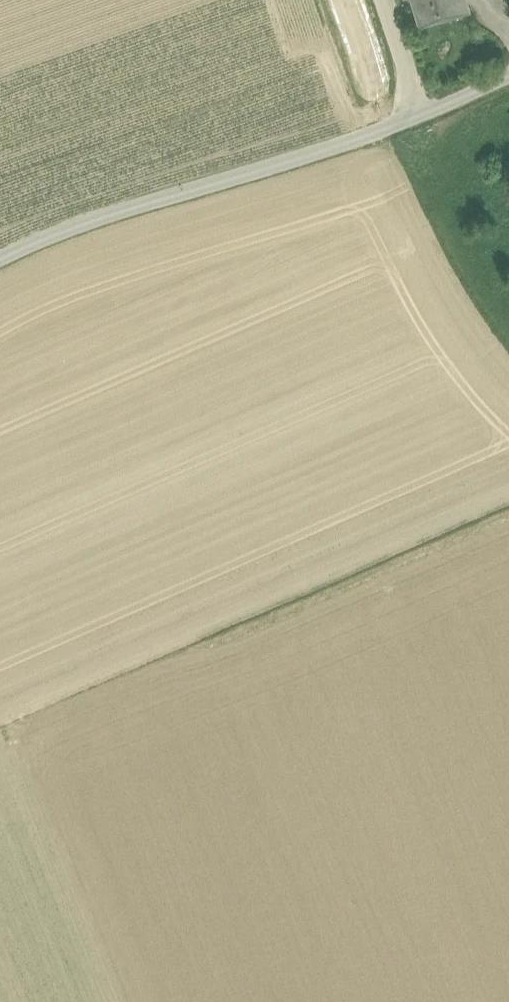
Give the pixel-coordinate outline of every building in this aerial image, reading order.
[(420,19),(468,5),(467,0),(414,0),(420,19)]
